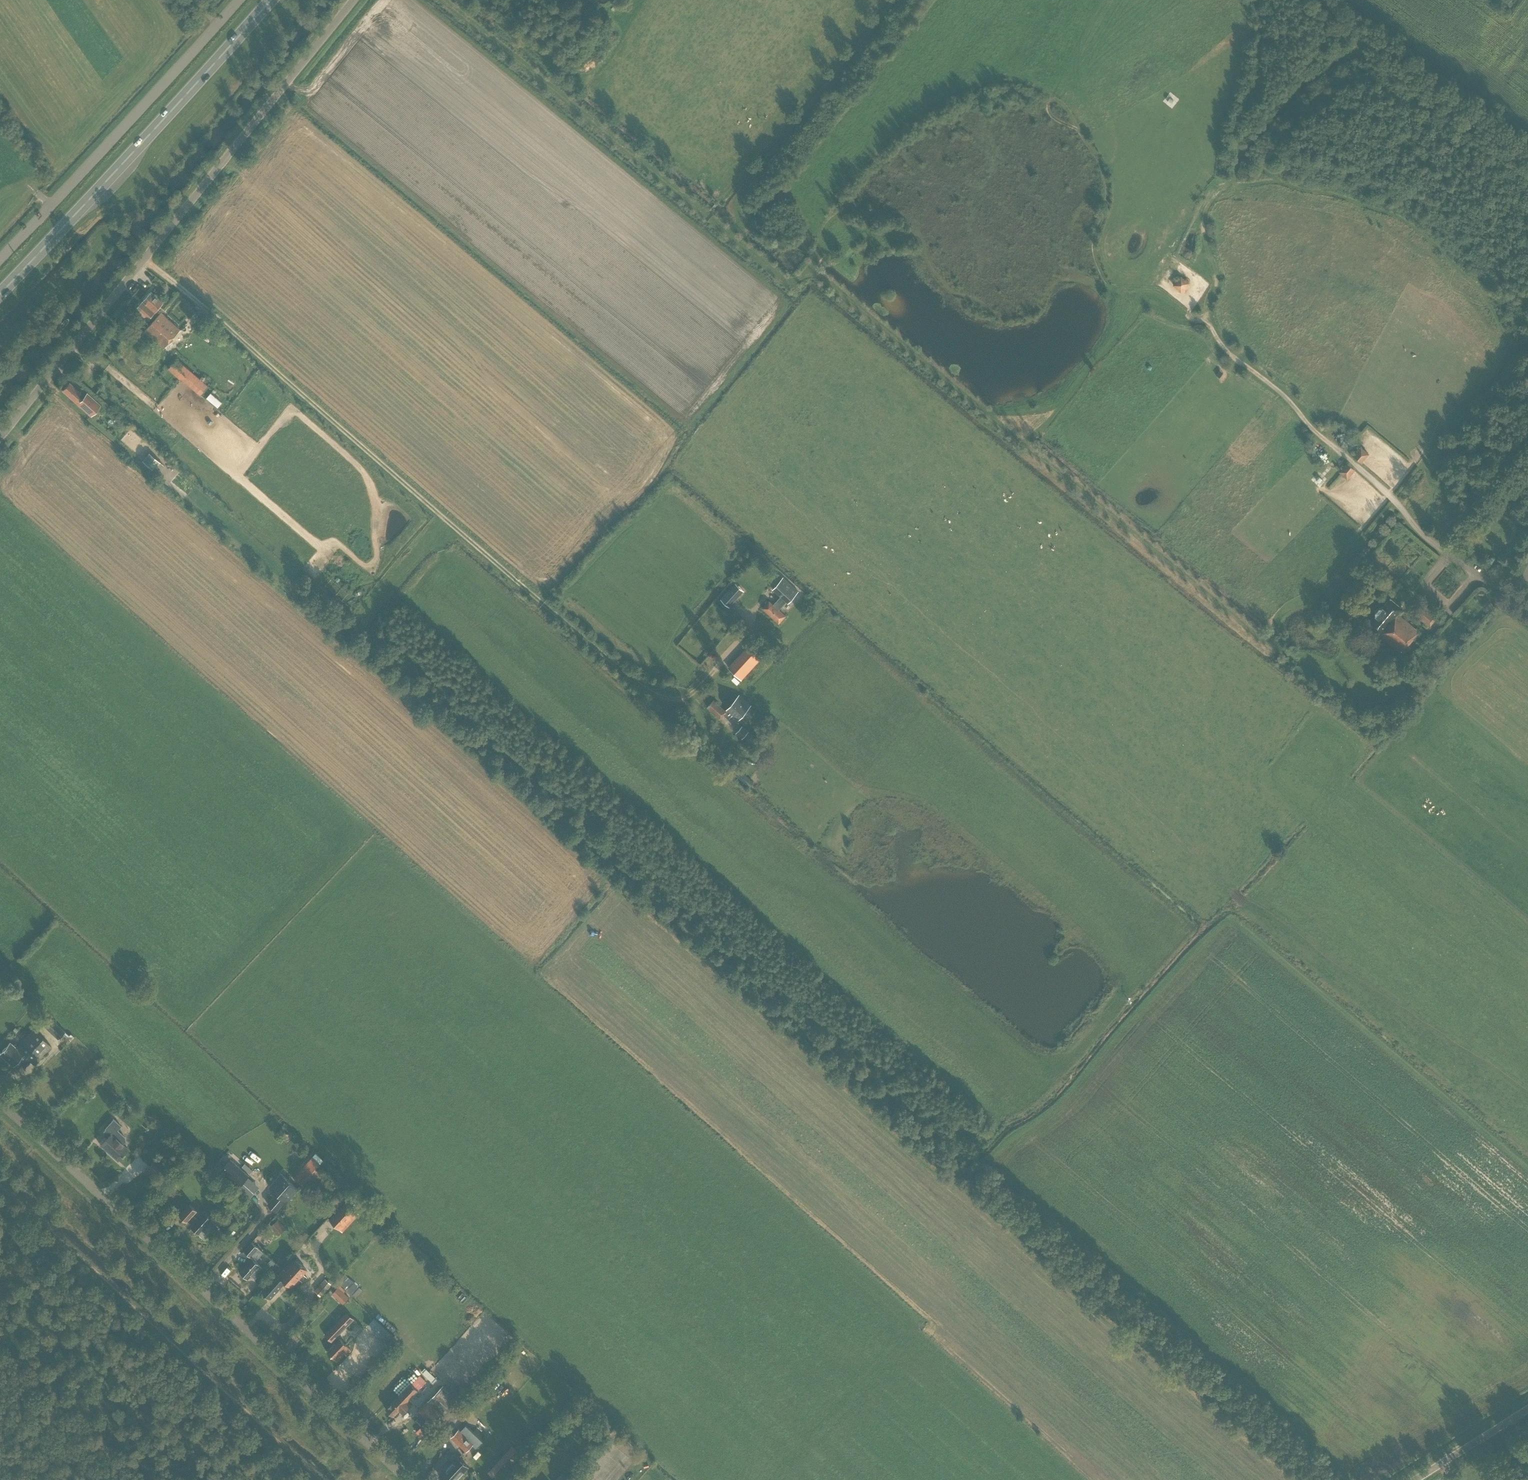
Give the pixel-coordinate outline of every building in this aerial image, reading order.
[(1172,285),(1181,292),(1189,283),(1181,275),(1172,285)] [(164,303),(151,292),(136,309),(152,323),(145,331),(165,348),(181,330),(161,313),(164,310),(161,307),(164,303)] [(169,368),(181,378),(192,389),(193,388),(201,395),(207,387),(199,380),(188,370),(189,370),(176,359),(169,368)] [(74,401),(74,400),(91,415),(100,405),(92,398),(87,403),(79,395),(81,393),(69,383),(63,391),(74,401)] [(1353,455),(1361,463),(1369,454),(1360,446),(1353,455)] [(154,470),(157,468),(159,470),(164,465),(150,454),(144,461),(154,470)] [(1338,472),(1347,479),(1355,470),(1346,463),(1338,472)] [(763,608),(779,623),(786,616),(779,610),(787,602),(788,603),(799,591),(783,577),(773,589),(781,596),(774,605),(769,601),(763,608)] [(735,583),(721,599),(730,607),(744,591),(735,583)] [(1404,650),(1413,640),(1412,639),(1419,632),(1398,614),(1402,609),(1390,598),(1382,607),(1378,607),(1375,612),(1375,616),(1367,625),(1380,636),(1380,635),(1401,654),(1402,652),(1404,653),(1406,651),(1404,650)] [(1412,601),(1406,607),(1427,624),(1433,617),(1426,610),(1425,611),(1412,601)] [(1378,642),(1373,648),(1385,658),(1390,652),(1378,642)] [(751,705),(739,694),(726,708),(728,710),(733,715),(738,719),(751,705)] [(724,715),(729,720),(733,715),(728,710),(727,711),(714,700),(707,707),(720,719),(724,715)] [(736,776),(746,784),(750,779),(740,771),(736,776)] [(43,1026),(58,1039),(65,1032),(50,1018),(43,1026)] [(16,1048),(10,1043),(0,1054),(0,1055),(13,1066),(24,1055),(35,1065),(52,1046),(45,1040),(49,1037),(40,1029),(36,1032),(33,1029),(16,1048)] [(117,1130),(121,1126),(114,1119),(105,1129),(106,1129),(103,1132),(104,1136),(107,1138),(101,1145),(118,1160),(128,1149),(123,1144),(126,1141),(125,1137),(117,1130)] [(282,1140),(290,1147),(297,1139),(289,1132),(282,1140)] [(313,1157),(295,1178),(308,1190),(322,1175),(316,1169),(320,1164),(313,1157)] [(220,1171),(238,1187),(249,1175),(231,1159),(220,1171)] [(143,1172),(152,1181),(161,1171),(152,1163),(143,1172)] [(297,1190),(278,1173),(269,1183),(276,1188),(271,1194),(275,1197),(269,1204),(276,1211),(286,1200),(288,1201),(297,1190)] [(330,1219),(341,1229),(357,1212),(346,1201),(330,1219)] [(214,1218),(213,1219),(205,1212),(198,1220),(193,1215),(197,1211),(190,1204),(180,1215),(187,1222),(188,1221),(193,1225),(191,1227),(199,1234),(205,1239),(212,1232),(214,1234),(215,1233),(220,1228),(220,1227),(217,1225),(220,1223),(214,1218)] [(228,1216),(227,1218),(230,1220),(222,1229),(228,1235),(237,1224),(228,1216)] [(270,1226),(278,1235),(286,1229),(278,1219),(270,1226)] [(317,1229),(321,1234),(332,1225),(327,1219),(317,1229)] [(247,1279),(251,1275),(255,1279),(263,1270),(260,1267),(261,1266),(257,1262),(265,1253),(260,1248),(254,1242),(245,1252),(253,1259),(240,1272),(247,1279)] [(286,1277),(292,1282),(300,1274),(309,1264),(303,1259),(286,1277)] [(283,1281),(284,1279),(281,1276),(277,1280),(275,1277),(262,1291),(270,1299),(283,1285),(285,1283),(283,1281)] [(337,1285),(332,1293),(344,1301),(349,1294),(337,1285)] [(355,1319),(347,1312),(325,1335),(332,1342),(334,1340),(336,1343),(327,1352),(337,1362),(345,1354),(346,1356),(352,1350),(340,1339),(338,1341),(336,1338),(355,1319)] [(412,1383),(418,1389),(421,1386),(415,1379),(412,1383)] [(403,1414),(412,1405),(408,1401),(418,1390),(411,1384),(400,1396),(399,1396),(387,1409),(387,1408),(386,1409),(393,1416),(394,1415),(399,1410),(403,1414)] [(442,1416),(443,1417),(459,1400),(444,1385),(428,1401),(442,1415),(442,1416)] [(433,1425),(442,1416),(442,1415),(428,1401),(419,1410),(426,1417),(426,1418),(433,1425)] [(476,1448),(487,1436),(477,1427),(473,1430),(467,1425),(460,1432),(458,1430),(451,1438),(467,1452),(473,1445),(476,1448)] [(465,1459),(461,1455),(458,1458),(454,1454),(449,1459),(454,1464),(441,1477),(444,1479),(452,1479),(461,1470),(466,1465),(463,1461),(465,1459)] [(496,1479),(503,1479),(516,1465),(504,1454),(488,1472),(496,1479)]
